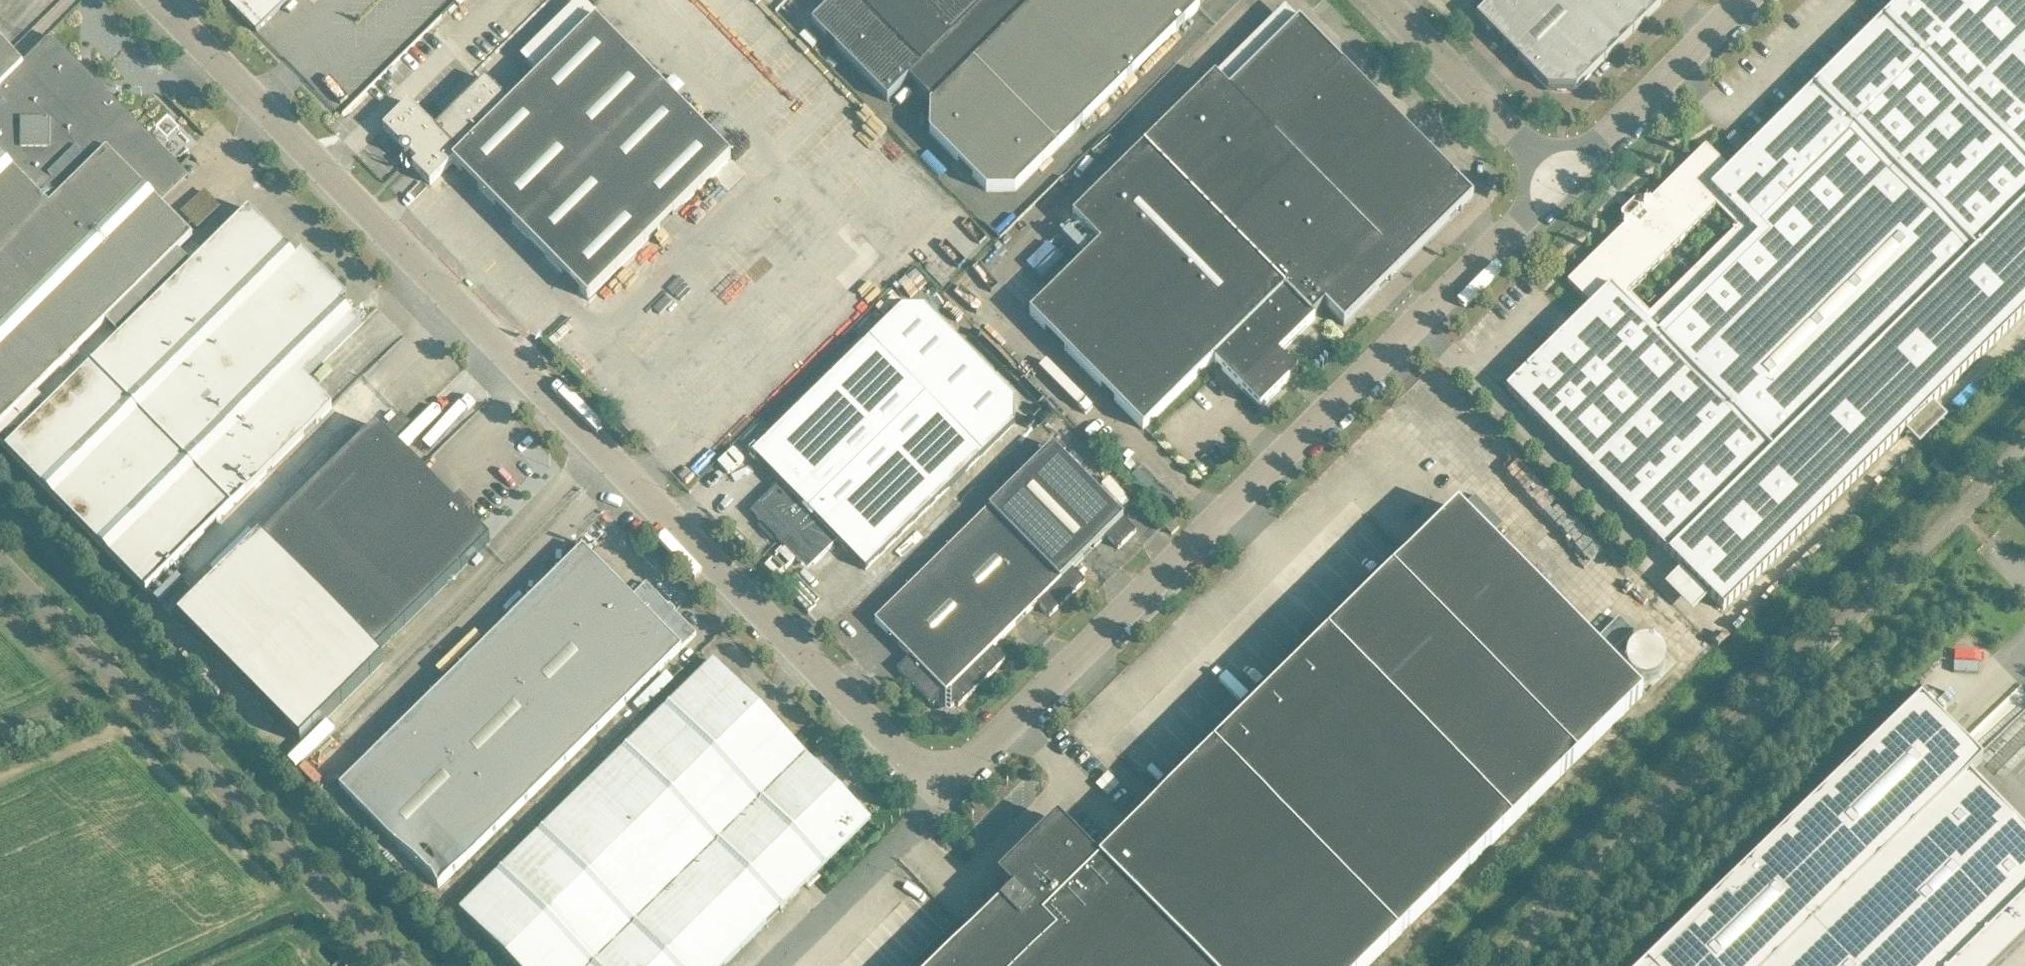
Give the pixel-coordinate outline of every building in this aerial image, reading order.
[(227,3),(257,33),(290,0),(230,0),(227,3)] [(415,24),(385,49),(394,61),(425,36),(416,25),(448,0),(416,0),(419,3),(406,13),(415,24)] [(811,25),(887,102),(907,83),(930,106),(1038,0),(836,0),(811,25)] [(930,106),(930,134),(986,191),(1014,191),(1200,8),(1192,0),(1038,0),(930,106)] [(1576,89),(1666,0),(1494,0),(1476,17),(1547,89),(1576,89)] [(1729,170),(1706,147),(1650,201),(1649,202),(1644,202),(1644,207),(1643,208),(1630,221),(1630,220),(1629,222),(1624,221),(1624,227),(1623,228),(1568,283),(1591,306),(1506,391),(1723,611),(2024,313),(2024,0),(1902,0),(1729,170)] [(407,158),(410,156),(417,163),(413,168),(430,185),(453,163),(588,300),(731,158),(595,21),(510,105),(485,80),(435,130),(409,104),(383,129),(400,146),(402,148),(400,151),(401,155),(403,158),(407,158)] [(1344,327),(1474,199),(1299,22),(1229,92),(1215,78),(1072,218),(1100,246),(1030,315),(1143,430),(1213,361),(1260,409),(1295,374),(1277,356),(1314,320),(1313,318),(1324,307),(1344,327)] [(4,448),(47,405),(35,393),(106,323),(120,337),(191,267),(177,253),(192,238),(160,206),(189,178),(51,38),(22,66),(0,43),(0,444),(4,448)] [(205,190),(181,211),(196,228),(220,207),(205,190)] [(47,405),(4,448),(146,593),(332,409),(305,381),(362,326),(342,304),(347,299),(329,280),(335,274),(327,266),(321,272),(303,253),(297,259),(249,210),(191,267),(120,337),(49,407),(47,405)] [(759,517),(757,519),(801,565),(804,563),(812,562),(814,565),(837,542),(866,571),(866,570),(1015,424),(1016,400),(925,308),(924,309),(941,326),(898,368),(870,340),(753,455),(752,454),(752,455),(780,484),(757,506),(759,508),(759,517)] [(260,539),(178,620),(301,745),(383,663),(375,655),(490,542),(469,521),(474,515),(460,501),(454,506),(377,428),(262,541),(260,539)] [(959,707),(1002,664),(1005,661),(993,648),(1037,605),(1050,617),(1085,583),(1073,570),(1106,537),(1118,550),(1136,532),(1053,447),(875,622),(910,658),(897,670),(933,707),(936,704),(941,709),(951,709),(956,704),(959,707)] [(1009,859),(1009,860),(1013,858),(1017,861),(999,879),(1014,893),(1006,901),(939,965),(1369,965),(1642,697),(1458,510),(1329,638),(1152,813),(1151,812),(1099,863),(1057,821),(1026,852),(1022,849),(1024,845),(1023,845),(1020,851),(1015,856),(1009,859)] [(1179,528),(1175,524),(1172,521),(1165,528),(1172,535),(1179,528)] [(646,584),(632,598),(583,549),(339,788),(439,889),(696,635),(646,584)] [(1623,568),(1576,618),(1612,651),(1658,601),(1623,568)] [(1670,611),(1630,654),(1664,687),(1705,644),(1670,611)] [(817,875),(870,822),(713,663),(460,912),(513,965),(724,965),(817,875)] [(1970,773),(1983,761),(1921,698),(1644,965),(1996,965),(2024,938),(2024,830),(1970,773)]
